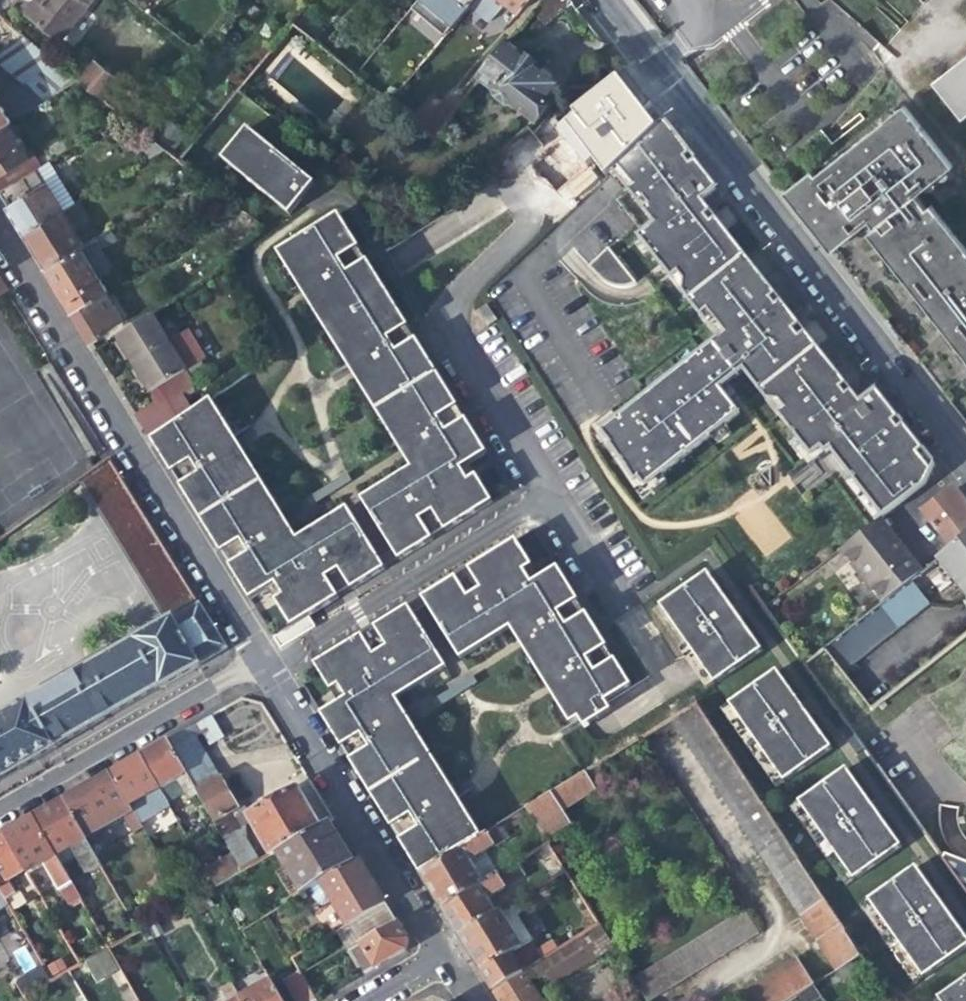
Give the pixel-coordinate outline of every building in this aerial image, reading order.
[(94,0),(0,0),(0,16),(15,28),(28,13),(63,40),(94,0)] [(471,4),(474,0),(416,0),(413,4),(447,33),(471,4)] [(471,4),(480,11),(489,0),(474,0),(471,4)] [(528,0),(502,0),(517,13),(528,0)] [(571,4),(568,0),(546,0),(536,13),(546,25),(571,4)] [(0,100),(0,127),(7,123),(28,110),(37,105),(79,80),(74,76),(49,55),(27,38),(0,53),(0,65),(32,91),(12,103),(15,108),(11,111),(5,108),(0,100)] [(509,47),(479,85),(495,97),(495,104),(507,112),(512,110),(535,128),(565,90),(547,76),(509,47)] [(87,60),(74,76),(79,80),(92,64),(87,60)] [(95,61),(92,64),(79,80),(104,100),(119,80),(95,61)] [(933,87),(963,124),(965,122),(965,61),(933,87)] [(132,123),(141,130),(156,111),(143,101),(139,106),(143,109),(132,123)] [(40,110),(37,105),(28,110),(32,116),(40,110)] [(416,127),(433,143),(451,121),(432,106),(416,127)] [(953,169),(904,108),(799,191),(803,195),(792,204),(828,249),(848,232),(853,238),(869,226),(874,232),(868,237),(882,254),(890,276),(900,281),(907,289),(910,298),(918,299),(965,360),(965,251),(932,208),(927,212),(916,198),(953,169)] [(7,123),(0,127),(0,192),(35,170),(7,123)] [(702,182),(708,178),(666,125),(608,175),(624,193),(628,189),(675,148),(702,182)] [(230,172),(255,140),(247,134),(223,166),(230,172)] [(310,182),(255,140),(230,172),(293,219),(303,204),(297,200),(310,182)] [(143,148),(149,158),(164,149),(154,141),(143,148)] [(925,487),(935,467),(912,438),(883,400),(871,409),(865,402),(861,405),(852,393),(846,398),(840,391),(846,386),(842,381),(806,335),(800,339),(795,333),(801,328),(782,305),(777,309),(772,303),(777,298),(717,222),(712,226),(707,219),(712,215),(703,204),(718,192),(708,178),(702,182),(675,148),(628,189),(657,225),(639,238),(721,342),(604,434),(642,482),(644,480),(651,488),(745,414),(726,390),(749,372),(773,402),(777,407),(784,402),(791,409),(783,415),(816,457),(826,449),(831,454),(836,450),(859,480),(887,516),(925,487)] [(179,176),(186,167),(179,161),(164,149),(149,158),(148,159),(153,167),(162,162),(179,176)] [(53,159),(41,167),(67,210),(74,206),(80,203),(53,159)] [(26,237),(63,213),(67,210),(41,167),(35,170),(0,192),(0,194),(12,214),(26,237)] [(297,200),(303,204),(311,194),(316,187),(310,182),(297,200)] [(95,241),(74,206),(67,210),(63,213),(84,247),(95,241)] [(36,253),(47,270),(84,247),(63,213),(26,237),(36,253)] [(717,222),(712,215),(707,219),(712,226),(717,222)] [(362,249),(341,216),(288,249),(427,474),(369,509),(402,563),(435,543),(430,534),(443,526),(448,534),(495,505),(478,478),(472,482),(465,470),(471,466),(489,455),(469,421),(461,426),(453,412),(460,408),(419,341),(411,346),(403,333),(411,328),(370,262),(363,267),(354,254),(362,249)] [(112,230),(95,241),(101,251),(118,241),(112,230)] [(95,255),(101,251),(95,241),(84,247),(47,270),(59,290),(74,313),(106,293),(107,292),(105,290),(87,260),(95,255)] [(427,474),(288,249),(280,254),(414,471),(364,501),(369,509),(427,474)] [(365,255),(362,249),(354,254),(363,267),(370,262),(365,255)] [(114,285),(95,255),(87,260),(105,290),(114,285)] [(123,320),(106,293),(74,313),(82,326),(92,342),(109,331),(108,329),(123,320)] [(782,305),(777,298),(772,303),(777,309),(782,305)] [(153,394),(187,373),(204,363),(187,334),(169,346),(151,318),(117,338),(125,352),(144,378),(153,394)] [(416,336),(411,328),(403,333),(411,346),(419,341),(416,336)] [(806,335),(801,328),(795,333),(800,339),(806,335)] [(187,373),(153,394),(158,405),(141,422),(153,442),(192,415),(183,395),(195,387),(187,373)] [(852,393),(846,386),(840,391),(846,398),(852,393)] [(876,392),(865,402),(871,409),(883,400),(876,392)] [(213,401),(204,406),(296,556),(355,520),(350,511),(299,542),(213,401)] [(784,402),(777,407),(783,415),(791,409),(784,402)] [(296,556),(204,406),(192,415),(153,442),(174,475),(181,471),(186,480),(189,484),(182,488),(223,556),(231,551),(234,556),(239,564),(231,569),(252,602),(270,591),(277,587),(284,599),(277,603),(294,629),(341,600),(336,592),(350,584),(354,592),(387,572),(355,520),(296,556)] [(464,414),(460,408),(453,412),(461,426),(469,421),(464,414)] [(642,482),(604,434),(599,438),(643,493),(651,488),(644,480),(642,482)] [(100,505),(119,535),(146,517),(110,459),(83,478),(100,505)] [(798,489),(823,478),(815,460),(790,472),(798,489)] [(472,482),(478,478),(471,466),(465,470),(472,482)] [(174,475),(182,488),(189,484),(186,480),(181,471),(174,475)] [(355,484),(350,476),(312,499),(317,507),(355,484)] [(880,522),(887,516),(859,480),(852,485),(880,522)] [(921,519),(950,556),(965,544),(965,507),(953,491),(921,519)] [(58,749),(57,747),(72,738),(147,696),(161,688),(162,689),(201,667),(200,665),(228,649),(146,517),(119,535),(171,619),(133,640),(134,642),(29,703),(28,701),(14,709),(0,717),(0,782),(58,749)] [(838,553),(881,606),(910,583),(922,574),(899,545),(880,522),(838,553)] [(440,540),(448,534),(443,526),(430,534),(435,543),(440,540)] [(581,721),(586,730),(613,713),(608,705),(633,689),(618,663),(611,668),(602,654),(609,650),(589,616),(581,621),(574,608),(581,603),(560,570),(542,581),(534,586),(527,574),(535,569),(519,543),(471,572),(476,579),(463,587),(458,580),(425,600),(457,652),(516,616),(581,721)] [(937,564),(965,601),(965,544),(950,556),(937,564)] [(223,556),(231,569),(239,564),(234,556),(231,551),(223,556)] [(537,573),(535,569),(527,574),(534,586),(542,581),(537,573)] [(465,575),(458,580),(463,587),(476,579),(471,572),(465,575)] [(708,577),(663,608),(715,687),(763,653),(734,612),(708,577)] [(910,583),(881,606),(825,650),(843,674),(929,606),(910,583)] [(345,597),(354,592),(350,584),(336,592),(341,600),(345,597)] [(277,587),(270,591),(277,603),(284,599),(277,587)] [(583,608),(581,603),(574,608),(581,621),(589,616),(583,608)] [(341,706),(324,717),(344,750),(351,745),(354,751),(359,759),(352,763),(393,830),(400,825),(408,838),(401,843),(422,877),(475,844),(384,698),(443,661),(411,609),(377,630),(382,637),(369,645),(365,638),(318,667),(334,693),(340,689),(348,702),(341,706)] [(516,616),(457,652),(463,662),(513,631),(572,727),(581,721),(516,616)] [(373,633),(365,638),(369,645),(382,637),(377,630),(373,633)] [(612,655),(609,650),(602,654),(611,668),(618,663),(612,655)] [(384,698),(475,844),(484,839),(398,701),(449,670),(443,661),(384,698)] [(804,710),(777,673),(731,706),(786,784),(833,750),(804,710)] [(475,678),(437,701),(442,709),(479,686),(475,678)] [(340,689),(334,693),(341,706),(348,702),(340,689)] [(673,722),(836,972),(850,962),(856,958),(860,956),(696,707),(673,722)] [(224,740),(210,717),(190,728),(198,742),(208,736),(213,746),(224,740)] [(198,742),(190,728),(168,741),(197,791),(219,779),(198,742)] [(188,799),(198,794),(197,791),(168,741),(157,748),(141,757),(169,805),(186,795),(188,799)] [(344,750),(352,763),(359,759),(354,751),(351,745),(344,750)] [(170,806),(169,805),(141,757),(130,763),(111,774),(130,807),(149,797),(158,812),(170,806)] [(851,772),(800,806),(857,882),(902,850),(877,810),(851,772)] [(143,829),(130,807),(111,774),(91,786),(63,801),(86,841),(125,818),(134,833),(143,829)] [(529,810),(547,840),(570,824),(563,813),(595,792),(585,776),(529,810)] [(219,779),(197,791),(198,794),(233,855),(243,872),(260,863),(234,819),(231,814),(238,811),(237,808),(219,779)] [(271,857),(277,853),(321,828),(307,803),(299,789),(250,817),(250,822),(271,857)] [(102,868),(86,841),(63,801),(51,808),(34,819),(56,858),(75,847),(79,856),(90,875),(102,868)] [(243,805),(237,808),(238,811),(231,814),(234,819),(247,811),(243,805)] [(519,817),(540,851),(549,845),(549,844),(547,840),(529,810),(519,817)] [(69,907),(71,906),(81,901),(61,866),(56,858),(34,819),(20,826),(5,836),(26,872),(27,875),(43,865),(58,893),(60,892),(69,907)] [(326,825),(321,828),(277,853),(303,896),(321,885),(352,866),(337,842),(326,825)] [(397,835),(401,843),(408,838),(400,825),(393,830),(397,835)] [(432,893),(444,912),(484,886),(470,864),(505,842),(497,830),(484,839),(475,844),(422,877),(432,893)] [(26,872),(5,836),(0,838),(0,891),(0,892),(6,901),(16,896),(7,883),(26,872)] [(552,881),(555,879),(565,872),(549,845),(540,851),(535,853),(552,881)] [(61,866),(79,856),(75,847),(56,858),(61,866)] [(939,853),(965,890),(965,863),(939,853)] [(217,888),(243,872),(233,855),(207,871),(217,888)] [(321,885),(347,929),(386,906),(371,882),(359,861),(352,866),(321,885)] [(871,901),(925,980),(965,950),(965,935),(946,906),(921,869),(871,901)] [(510,870),(498,878),(504,889),(516,881),(510,870)] [(569,879),(565,872),(555,879),(559,884),(569,879)] [(486,902),(504,889),(498,878),(484,886),(444,912),(451,924),(461,939),(496,917),(486,902)] [(6,901),(0,892),(0,910),(8,905),(6,901)] [(91,918),(81,901),(71,906),(81,923),(91,918)] [(521,901),(496,917),(461,939),(476,963),(483,975),(495,993),(523,976),(512,957),(524,950),(507,923),(518,916),(528,911),(521,901)] [(347,953),(352,950),(360,946),(397,925),(391,914),(386,906),(347,929),(336,935),(344,950),(346,949),(347,953)] [(742,907),(633,979),(647,1000),(652,1000),(758,932),(742,907)] [(534,943),(518,916),(507,923),(524,950),(534,943)] [(360,946),(374,970),(406,952),(408,942),(403,934),(397,925),(360,946)] [(554,987),(605,955),(614,949),(600,926),(540,965),(554,987)] [(22,973),(36,966),(25,944),(12,950),(22,973)] [(366,975),(374,970),(360,946),(352,950),(366,975)] [(94,982),(119,970),(108,948),(83,960),(94,982)] [(623,983),(632,977),(614,949),(605,955),(623,983)] [(737,998),(739,1000),(792,1000),(797,997),(813,987),(796,960),(737,998)] [(857,975),(850,962),(836,972),(844,983),(857,975)] [(44,987),(53,981),(45,969),(36,974),(44,987)] [(137,1000),(121,969),(110,974),(124,1000),(134,1000),(137,1000)] [(531,970),(523,976),(528,982),(536,977),(531,970)] [(302,975),(301,975),(284,984),(293,1000),(317,1000),(302,975)] [(528,982),(523,976),(495,993),(499,1000),(539,1000),(528,982)] [(826,979),(813,987),(820,998),(822,1000),(840,1000),(826,979)] [(939,1000),(940,1000),(965,1000),(965,981),(939,1000)] [(240,1000),(241,1000),(282,1000),(271,982),(240,1000)] [(820,998),(813,987),(797,997),(800,1000),(816,1000),(820,998)] [(240,1000),(234,989),(221,996),(224,1000),(241,1000),(240,1000)]
